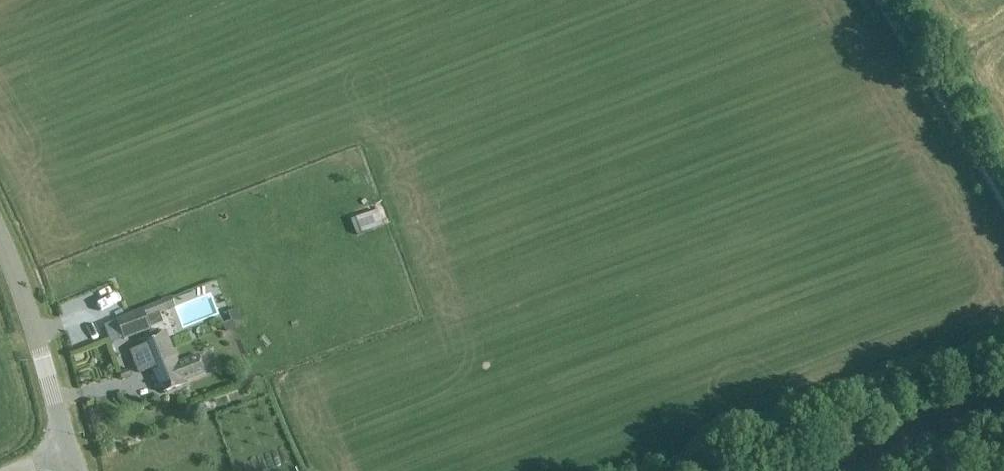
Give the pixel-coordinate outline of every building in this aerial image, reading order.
[(351,220),(358,238),(383,228),(376,210),(351,220)] [(152,331),(147,317),(174,307),(172,299),(117,319),(125,341),(152,331)] [(230,322),(222,325),(225,333),(242,326),(235,309),(226,312),(230,322)] [(140,348),(131,352),(140,374),(150,370),(153,378),(151,378),(156,391),(161,389),(163,394),(186,385),(185,383),(206,375),(198,355),(177,362),(168,340),(165,332),(138,342),(140,348)]
